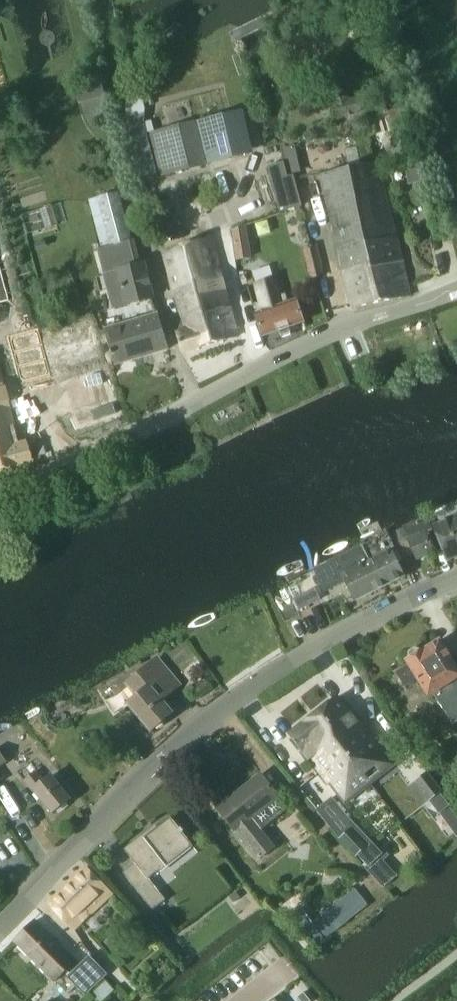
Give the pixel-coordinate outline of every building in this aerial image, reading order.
[(328,106),(332,122),(363,114),(359,98),(350,100),(347,90),(327,95),(330,106),(328,106)] [(385,101),(367,105),(371,119),(389,114),(385,101)] [(243,110),(196,121),(147,133),(158,178),(207,166),(253,154),(243,110)] [(403,110),(389,114),(394,132),(408,128),(403,110)] [(374,269),(381,302),(410,295),(403,262),(379,162),(362,166),(365,176),(379,235),(379,236),(380,241),(367,244),(374,269)] [(285,163),(268,168),(281,214),(302,208),(295,178),(289,179),(285,163)] [(352,309),(381,302),(374,269),(367,244),(380,241),(379,236),(379,235),(365,176),(362,166),(321,176),(343,270),(352,309)] [(89,200),(101,248),(101,249),(131,242),(131,241),(118,192),(89,200)] [(246,229),(233,231),(237,259),(251,257),(246,229)] [(189,297),(204,346),(239,336),(211,237),(188,245),(201,293),(189,297)] [(101,249),(101,248),(97,249),(112,309),(155,299),(146,263),(140,264),(134,240),(131,241),(131,242),(101,249)] [(201,347),(204,346),(189,297),(201,293),(188,245),(162,253),(182,321),(175,323),(177,331),(183,353),(201,348),(201,347)] [(326,276),(317,245),(303,248),(311,280),(326,276)] [(297,300),(289,303),(280,277),(256,285),(264,311),(256,314),(263,336),(305,323),(297,300)] [(158,314),(106,329),(116,365),(168,350),(158,314)] [(87,344),(82,324),(39,336),(44,355),(87,344)] [(38,336),(18,341),(26,374),(46,369),(38,336)] [(29,461),(24,442),(18,443),(4,388),(4,381),(0,368),(0,469),(29,461)] [(427,516),(389,533),(395,544),(409,537),(417,559),(436,552),(435,551),(427,532),(434,530),(433,528),(427,516)] [(435,526),(448,558),(456,555),(456,518),(435,526)] [(389,533),(363,545),(371,561),(372,560),(386,585),(405,576),(393,552),(397,550),(395,544),(389,533)] [(335,563),(316,573),(325,591),(346,581),(355,600),(386,585),(372,560),(371,561),(363,545),(334,560),(335,563)] [(303,593),(293,599),(299,610),(309,605),(303,593)] [(446,713),(456,730),(456,666),(441,640),(420,653),(419,651),(415,650),(411,652),(410,656),(412,659),(407,661),(409,665),(397,672),(405,686),(418,678),(429,697),(434,694),(446,713)] [(135,696),(128,702),(152,730),(172,712),(162,700),(180,684),(157,657),(125,684),(135,696)] [(289,735),(337,796),(344,805),(396,765),(362,720),(358,723),(338,697),(289,735)] [(32,788),(53,814),(71,799),(51,775),(44,781),(36,771),(25,780),(32,788)] [(428,771),(414,782),(429,802),(432,805),(437,812),(440,815),(450,807),(441,794),(442,793),(443,792),(430,774),(429,773),(428,771)] [(261,774),(232,797),(235,801),(221,812),(235,831),(237,829),(259,858),(274,846),(251,818),(279,796),(261,774)] [(125,848),(136,863),(124,873),(153,911),(165,901),(148,879),(159,870),(160,871),(193,846),(182,831),(184,830),(182,827),(180,828),(171,816),(149,833),(148,831),(125,848)] [(383,854),(358,827),(354,831),(351,828),(338,840),(356,858),(358,856),(369,868),(383,854)] [(86,867),(50,903),(73,930),(98,908),(112,893),(86,867)] [(236,889),(226,896),(234,907),(244,899),(236,889)] [(315,919),(310,923),(323,941),(335,931),(365,907),(352,891),(323,913),(315,919)] [(15,940),(55,980),(54,981),(68,995),(76,987),(85,996),(107,974),(90,956),(78,967),(73,962),(75,960),(59,945),(60,943),(54,938),(53,938),(35,921),(15,940)] [(298,997),(301,1000),(311,1000),(304,992),(298,997)]
